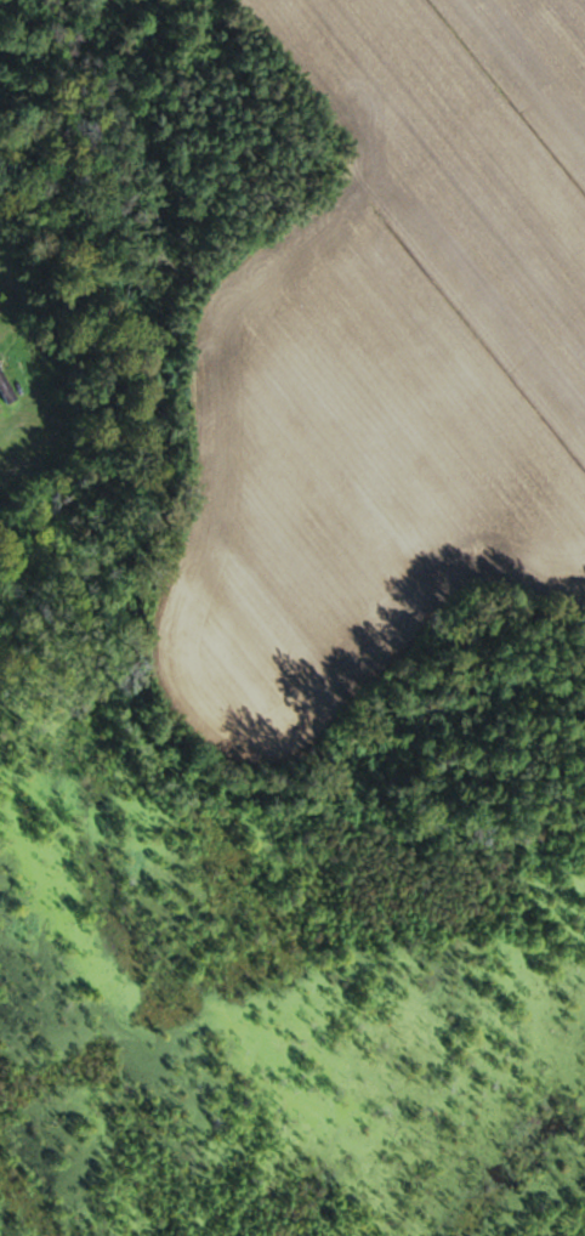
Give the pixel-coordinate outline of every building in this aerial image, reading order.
[(0,367),(0,397),(5,407),(16,402),(0,367)]
